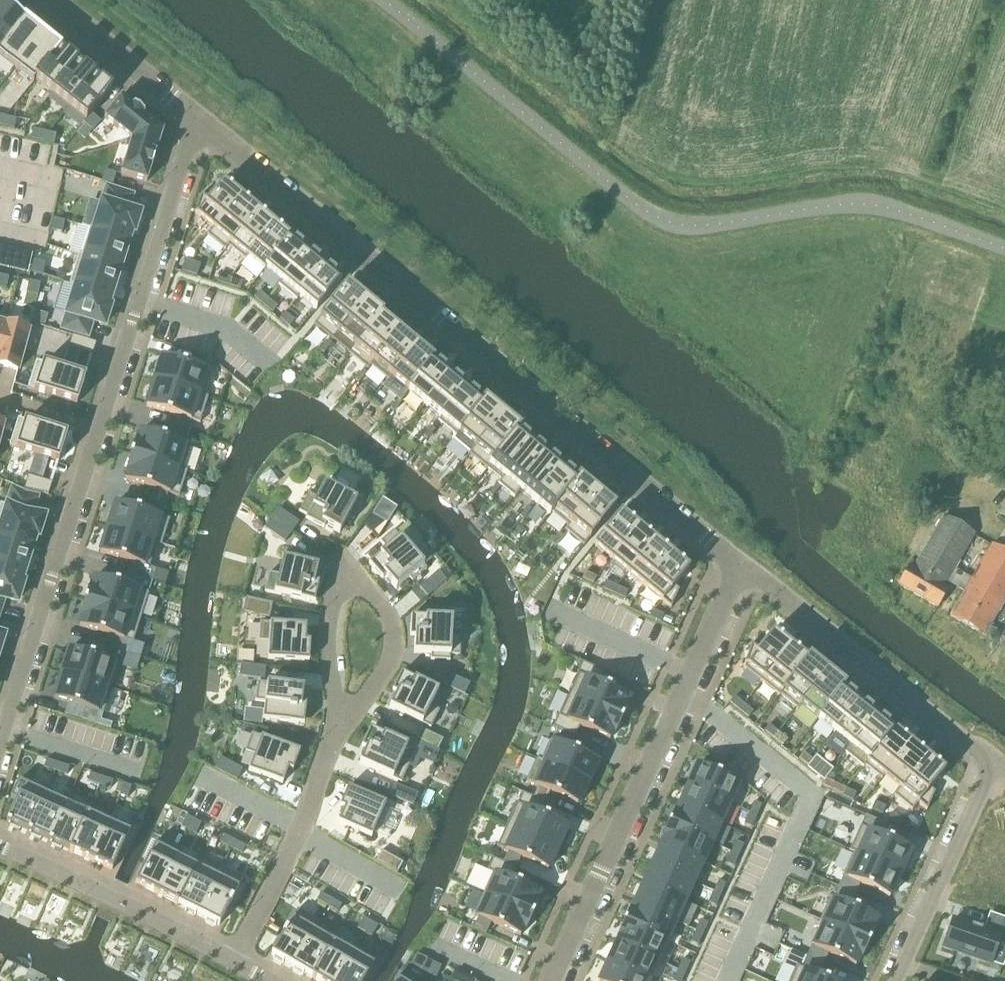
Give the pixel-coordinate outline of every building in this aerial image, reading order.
[(0,12),(0,50),(26,18),(25,17),(24,18),(6,4),(0,12)] [(0,50),(0,55),(15,67),(43,32),(42,32),(26,19),(27,19),(26,18),(0,50)] [(43,32),(15,67),(34,83),(36,80),(35,79),(61,47),(60,46),(60,47),(44,34),(44,33),(43,32)] [(61,47),(35,79),(36,80),(52,93),(77,61),(62,48),(62,47),(61,47)] [(77,61),(52,93),(68,106),(94,75),(77,61)] [(94,75),(68,106),(86,121),(112,89),(94,75)] [(122,97),(104,118),(132,140),(163,131),(144,115),(134,107),(122,97)] [(92,114),(84,123),(94,131),(101,121),(92,114)] [(5,116),(3,126),(14,129),(17,119),(5,116)] [(33,129),(31,139),(43,141),(45,131),(33,129)] [(45,131),(43,141),(54,144),(57,134),(45,131)] [(132,140),(121,174),(147,182),(152,167),(156,155),(163,131),(132,140)] [(105,170),(101,181),(113,185),(116,173),(105,170)] [(201,194),(195,213),(213,228),(214,229),(241,197),(232,189),(232,188),(230,186),(229,187),(223,182),(209,200),(201,194)] [(94,229),(94,230),(128,241),(131,231),(134,232),(140,214),(127,210),(132,195),(108,188),(94,229)] [(213,228),(207,236),(225,251),(228,247),(228,246),(258,210),(248,203),(249,202),(247,200),(246,201),(241,197),(214,229),(213,228)] [(258,210),(228,246),(228,247),(245,261),(248,257),(247,257),(274,224),(265,217),(266,216),(263,214),(263,215),(258,210)] [(53,218),(51,230),(62,233),(65,221),(53,218)] [(274,224),(247,257),(248,257),(265,271),(266,269),(265,269),(291,238),(282,230),(280,228),(279,229),(274,224)] [(81,255),(81,256),(120,269),(128,241),(94,230),(94,229),(90,228),(81,255)] [(291,238),(265,269),(266,269),(281,282),(282,282),(307,252),(291,238)] [(281,282),(278,285),(296,301),(299,297),(299,296),(324,266),(307,252),(282,282),(281,282)] [(79,255),(70,284),(76,286),(77,285),(111,296),(120,269),(81,256),(81,255),(79,255)] [(185,259),(182,271),(189,273),(193,262),(185,259)] [(34,260),(31,272),(43,274),(46,263),(34,260)] [(193,262),(189,273),(197,276),(201,264),(193,262)] [(324,266),(299,296),(299,297),(316,311),(341,280),(324,266)] [(220,274),(217,282),(229,286),(231,278),(220,274)] [(7,289),(9,277),(0,275),(0,287),(7,289)] [(231,278),(229,286),(240,289),(243,282),(231,278)] [(29,281),(27,292),(38,295),(41,283),(29,281)] [(76,286),(63,328),(87,335),(92,321),(104,325),(110,307),(108,306),(111,296),(77,285),(76,286)] [(347,285),(314,325),(332,340),(365,300),(347,285)] [(259,291),(254,297),(263,305),(268,299),(259,291)] [(268,299),(263,305),(273,313),(278,306),(268,299)] [(365,300),(332,340),(350,355),(381,317),(382,317),(384,315),(365,300)] [(48,315),(35,310),(32,321),(44,325),(48,315)] [(285,313),(280,319),(289,327),(294,320),(285,313)] [(7,326),(9,319),(0,316),(0,349),(7,326)] [(381,317),(350,355),(368,370),(371,366),(370,366),(399,331),(397,330),(397,329),(397,328),(384,318),(383,318),(382,317),(381,317)] [(18,370),(28,331),(7,326),(0,349),(0,366),(18,370)] [(399,331),(370,366),(371,366),(389,381),(392,377),(391,376),(416,346),(414,344),(415,344),(414,344),(415,343),(414,343),(415,343),(402,332),(402,333),(401,332),(401,333),(401,332),(400,333),(399,331)] [(72,335),(68,348),(92,355),(96,343),(72,335)] [(416,346),(391,376),(392,377),(408,391),(434,361),(432,359),(432,358),(432,357),(419,347),(418,347),(416,346)] [(154,375),(152,380),(203,397),(204,396),(211,371),(208,370),(210,363),(195,358),(193,366),(163,356),(160,365),(158,365),(154,376),(154,375)] [(36,361),(28,388),(77,404),(86,377),(36,361)] [(434,361),(408,391),(425,405),(450,374),(434,361)] [(450,374),(425,405),(441,418),(442,419),(467,388),(450,374)] [(150,397),(147,406),(178,416),(174,428),(187,432),(191,420),(200,423),(208,397),(204,396),(203,397),(152,380),(151,385),(151,386),(148,397),(150,397)] [(441,418),(438,422),(455,436),(484,402),(483,401),(467,388),(442,419),(441,418)] [(455,436),(452,439),(470,454),(503,414),(485,399),(483,401),(484,402),(455,436)] [(503,414),(470,454),(487,469),(519,431),(520,431),(521,430),(503,414)] [(18,419),(10,446),(59,461),(67,434),(18,419)] [(137,438),(132,454),(183,470),(183,469),(191,445),(184,443),(187,432),(174,428),(170,439),(142,430),(139,439),(137,438)] [(519,431),(487,469),(501,481),(502,481),(534,443),(520,431),(519,431)] [(501,481),(498,485),(514,498),(520,491),(520,490),(548,455),(534,443),(502,481),(501,481)] [(129,471),(126,480),(155,489),(151,501),(164,505),(168,493),(179,497),(188,471),(183,469),(183,470),(132,454),(126,471),(129,471)] [(548,455),(520,490),(520,491),(534,502),(563,468),(548,455)] [(563,468),(534,502),(550,515),(552,513),(551,512),(578,480),(577,479),(563,468)] [(28,475),(24,487),(48,495),(52,483),(28,475)] [(578,480),(551,512),(552,513),(568,526),(569,527),(597,493),(595,491),(596,491),(595,491),(596,490),(595,490),(596,490),(583,479),(582,479),(581,479),(579,477),(577,479),(578,480)] [(309,493),(299,511),(307,516),(305,520),(324,530),(326,526),(340,533),(348,518),(353,520),(362,503),(325,483),(317,498),(309,493)] [(33,544),(36,534),(38,535),(44,517),(32,513),(37,496),(13,488),(8,505),(1,503),(0,506),(0,534),(33,544)] [(568,526),(565,530),(584,546),(615,508),(613,506),(613,505),(613,504),(600,494),(599,494),(597,493),(569,527),(568,526)] [(108,522),(106,527),(157,543),(157,544),(162,545),(170,519),(160,516),(164,505),(151,501),(147,512),(116,502),(113,511),(112,511),(108,522)] [(278,508),(271,518),(292,532),(299,522),(278,508)] [(621,512),(594,545),(612,559),(638,527),(633,523),(634,522),(632,520),(631,521),(621,512)] [(944,516),(913,568),(945,586),(947,582),(965,592),(972,579),(970,578),(969,579),(954,570),(975,534),(944,516)] [(271,518),(264,528),(285,542),(292,532),(271,518)] [(103,543),(100,552),(132,562),(128,574),(141,578),(145,566),(149,568),(157,544),(157,543),(106,527),(105,532),(102,543),(103,543)] [(638,527),(612,559),(628,573),(655,541),(650,536),(648,534),(638,527)] [(372,562),(369,565),(382,581),(386,577),(396,589),(409,578),(412,582),(426,570),(427,569),(424,565),(431,559),(419,544),(411,551),(394,530),(380,542),(387,549),(372,562)] [(24,572),(33,544),(0,534),(0,564),(24,572)] [(655,541),(628,573),(645,587),(672,554),(667,550),(665,548),(664,548),(655,541)] [(950,616),(984,636),(1004,601),(1004,551),(992,544),(972,579),(965,592),(950,616)] [(269,573),(265,591),(310,602),(314,603),(319,583),(315,582),(318,567),(301,563),(302,558),(284,553),(279,575),(269,573)] [(672,554),(645,587),(671,608),(679,591),(674,587),(689,569),(683,564),(684,563),(681,561),(681,562),(672,554)] [(5,597),(18,601),(23,583),(21,582),(24,572),(0,564),(0,613),(5,597)] [(910,566),(898,585),(937,607),(948,588),(945,586),(913,568),(910,566)] [(438,571),(420,587),(428,597),(447,580),(438,571)] [(585,572),(582,579),(593,584),(596,577),(585,572)] [(91,584),(85,600),(141,618),(149,593),(137,589),(141,578),(128,574),(124,585),(96,576),(93,585),(91,584)] [(606,581),(602,588),(613,593),(617,586),(606,581)] [(617,586),(613,593),(624,598),(628,591),(617,586)] [(246,598),(243,612),(270,618),(273,603),(246,598)] [(82,617),(80,626),(108,635),(105,647),(118,651),(121,639),(133,643),(141,618),(85,600),(80,617),(82,617)] [(411,616),(410,637),(415,638),(414,653),(431,654),(431,660),(450,661),(450,655),(460,656),(461,636),(451,636),(453,609),(435,608),(435,618),(416,617),(411,616)] [(653,610),(650,617),(661,622),(664,615),(653,610)] [(260,622),(259,641),(269,642),(268,659),(304,661),(309,662),(310,641),(306,640),(307,625),(260,622)] [(747,664),(744,668),(761,682),(791,646),(782,638),(780,636),(779,637),(773,632),(758,650),(751,644),(745,663),(747,664)] [(791,646),(761,682),(779,697),(780,695),(780,694),(808,660),(807,659),(798,652),(799,651),(797,649),(796,650),(791,646)] [(62,668),(60,673),(111,689),(119,664),(114,662),(118,651),(105,647),(101,658),(70,648),(67,658),(66,657),(62,668)] [(808,660),(780,694),(780,695),(798,709),(801,705),(800,705),(827,672),(809,657),(807,659),(808,660)] [(578,675),(569,695),(622,719),(629,703),(627,702),(629,696),(600,683),(605,672),(582,662),(577,674),(578,675)] [(241,664),(240,676),(264,679),(266,667),(241,664)] [(827,672),(800,705),(801,705),(818,719),(843,688),(844,689),(846,687),(827,672)] [(57,689),(54,699),(85,708),(82,720),(95,724),(98,713),(103,714),(104,713),(115,716),(122,693),(111,689),(60,673),(58,678),(59,678),(55,689),(57,689)] [(396,694),(389,708),(431,728),(439,711),(431,707),(438,691),(406,675),(401,673),(392,692),(396,694)] [(448,673),(442,684),(465,695),(470,684),(448,673)] [(258,682),(255,701),(265,702),(263,719),(299,724),(304,724),(306,704),(302,703),(303,688),(258,682)] [(843,688),(818,719),(835,733),(860,702),(844,689),(843,688)] [(558,715),(552,727),(563,732),(575,737),(580,726),(610,740),(612,734),(615,735),(622,719),(569,695),(559,715),(558,715)] [(735,696),(729,703),(739,710),(744,704),(735,696)] [(860,702),(835,733),(851,746),(852,746),(877,716),(860,702)] [(744,704),(739,710),(748,718),(753,712),(744,704)] [(851,746),(845,753),(863,768),(865,766),(864,766),(893,729),(877,716),(852,746),(851,746)] [(769,724),(764,731),(773,738),(778,732),(769,724)] [(366,750),(359,764),(401,783),(409,765),(401,761),(408,745),(374,730),(370,728),(361,747),(366,750)] [(421,728),(416,739),(438,750),(443,739),(421,728)] [(893,729),(864,766),(865,766),(881,780),(884,776),(884,775),(910,743),(905,739),(906,738),(903,736),(903,737),(893,729)] [(541,760),(541,761),(590,783),(592,779),(591,779),(596,768),(594,767),(598,761),(570,748),(575,737),(563,732),(558,743),(551,739),(541,760)] [(778,732),(773,738),(783,746),(788,740),(778,732)] [(252,733),(245,751),(255,755),(249,771),(283,783),(288,769),(293,771),(300,751),(295,749),(252,733)] [(910,743),(884,775),(884,776),(900,788),(900,789),(927,756),(922,752),(920,750),(919,750),(910,743)] [(804,752),(798,759),(808,766),(813,760),(804,752)] [(813,760),(808,766),(825,780),(832,770),(816,756),(813,760)] [(900,788),(894,796),(912,811),(918,803),(927,810),(935,793),(930,789),(945,771),(939,766),(939,765),(937,763),(936,764),(927,756),(900,789),(900,788)] [(221,758),(215,769),(237,780),(243,769),(221,758)] [(537,758),(527,781),(538,786),(533,797),(545,803),(550,792),(578,804),(581,797),(582,798),(587,788),(588,788),(590,783),(541,761),(541,760),(537,758)] [(47,759),(44,767),(56,771),(58,763),(47,759)] [(58,763),(56,771),(67,774),(70,767),(58,763)] [(698,765),(689,785),(729,804),(739,783),(698,765)] [(90,773),(88,781),(99,785),(102,777),(90,773)] [(102,777),(99,785),(111,788),(113,780),(102,777)] [(16,801),(6,822),(7,823),(7,824),(9,824),(8,826),(19,831),(21,829),(28,832),(46,793),(18,781),(10,798),(16,801)] [(834,783),(831,790),(842,795),(845,788),(834,783)] [(124,784),(120,795),(128,798),(131,786),(124,784)] [(395,784),(390,796),(413,805),(418,794),(395,784)] [(689,785),(680,805),(720,823),(729,804),(689,785)] [(344,808),(338,822),(372,837),(386,803),(353,789),(348,787),(340,806),(344,808)] [(845,788),(842,795),(853,800),(856,793),(845,788)] [(517,803),(507,825),(560,849),(562,844),(566,833),(565,833),(568,826),(540,813),(545,803),(533,797),(523,792),(518,803),(517,803)] [(28,832),(28,833),(29,834),(29,835),(40,841),(41,838),(49,842),(67,803),(46,793),(28,832)] [(875,801),(872,809),(883,814),(886,806),(875,801)] [(754,802),(749,813),(757,816),(762,805),(754,802)] [(49,842),(48,843),(50,843),(49,845),(61,850),(62,848),(70,851),(87,812),(86,812),(67,803),(49,842)] [(675,811),(669,824),(711,843),(720,823),(680,805),(677,812),(675,811)] [(70,851),(69,852),(73,854),(73,853),(90,861),(110,817),(88,807),(86,812),(87,812),(70,851)] [(171,814),(179,818),(182,812),(174,808),(171,814)] [(749,813),(744,824),(752,827),(757,816),(749,813)] [(891,813),(887,820),(899,826),(902,818),(891,813)] [(860,826),(849,851),(853,853),(854,852),(902,874),(905,869),(904,869),(909,859),(907,858),(911,849),(882,836),(887,825),(866,815),(861,826),(860,826)] [(187,816),(182,827),(189,830),(194,820),(187,816)] [(110,817),(90,861),(112,871),(132,827),(110,817)] [(194,820),(189,830),(196,834),(202,823),(194,820)] [(665,837),(662,844),(702,863),(711,843),(669,824),(663,836),(665,837)] [(507,825),(497,846),(508,852),(503,862),(516,868),(521,857),(548,870),(551,863),(553,864),(557,853),(558,853),(560,849),(507,825)] [(224,835),(220,842),(231,848),(235,841),(224,835)] [(157,841),(136,883),(157,894),(176,856),(177,856),(179,852),(157,841)] [(235,841),(231,848),(242,853),(246,846),(235,841)] [(736,841),(731,852),(739,855),(744,845),(736,841)] [(662,844),(653,864),(693,882),(702,863),(662,844)] [(382,850),(376,861),(397,873),(403,863),(382,850)] [(731,852),(726,863),(734,866),(739,855),(731,852)] [(843,876),(838,887),(855,895),(860,884),(889,897),(893,888),(895,889),(900,879),(902,874),(854,852),(853,853),(843,876)] [(176,856),(157,894),(174,902),(174,903),(177,905),(177,904),(197,866),(196,865),(177,856),(176,856)] [(197,866),(177,904),(186,908),(185,910),(195,916),(196,914),(198,914),(221,868),(200,857),(196,865),(197,866)] [(493,873),(484,893),(532,915),(540,899),(537,898),(540,892),(511,879),(516,868),(503,862),(493,858),(487,870),(493,873)] [(653,864),(644,884),(684,902),(693,882),(653,864)] [(221,868),(198,914),(206,919),(205,920),(216,926),(216,924),(219,925),(230,905),(233,899),(232,899),(243,878),(221,868)] [(718,880),(713,891),(721,895),(726,884),(718,880)] [(644,884),(635,903),(675,922),(684,902),(644,884)] [(831,897),(819,922),(824,924),(824,923),(869,943),(876,927),(874,926),(877,918),(850,905),(855,895),(838,887),(833,898),(831,897)] [(713,891),(708,902),(716,906),(721,895),(713,891)] [(321,893),(317,900),(327,906),(331,899),(321,893)] [(478,917),(473,928),(486,934),(491,923),(520,936),(523,930),(525,931),(532,915),(484,893),(474,915),(478,917)] [(331,899),(327,906),(338,912),(342,905),(331,899)] [(630,909),(624,922),(666,941),(675,922),(635,903),(632,910),(630,909)] [(283,934),(271,954),(274,956),(273,958),(283,964),(284,962),(292,966),(313,929),(314,930),(319,922),(298,909),(286,929),(285,929),(282,934),(283,934)] [(942,948),(990,964),(999,937),(1004,939),(1004,919),(991,914),(985,931),(952,919),(942,948)] [(364,918),(358,928),(365,932),(371,922),(364,918)] [(270,919),(266,926),(277,933),(279,930),(272,926),(274,922),(270,919)] [(701,920),(696,931),(703,934),(708,923),(701,920)] [(371,922),(365,932),(372,936),(378,926),(371,922)] [(620,936),(617,943),(658,961),(666,941),(624,922),(618,935),(620,936)] [(811,946),(806,957),(823,964),(828,953),(856,966),(859,958),(861,958),(869,943),(824,923),(824,924),(813,947),(811,946)] [(313,929),(292,966),(294,967),(293,969),(303,975),(304,973),(312,978),(333,941),(314,930),(313,929)] [(696,931),(690,942),(698,945),(703,934),(696,931)] [(311,979),(315,980),(317,980),(336,980),(353,952),(352,952),(333,941),(312,978),(311,979)] [(617,943),(608,962),(649,980),(658,961),(617,943)] [(336,980),(364,980),(376,960),(354,948),(352,952),(353,952),(336,980)] [(790,980),(831,980),(818,975),(823,964),(806,957),(801,968),(797,965),(790,980)] [(427,959),(422,971),(429,974),(434,963),(427,959)] [(683,959),(678,970),(685,973),(690,962),(683,959)] [(600,980),(648,980),(649,980),(608,962),(600,980)] [(434,963),(429,974),(436,977),(441,966),(434,963)] [(673,980),(682,980),(685,973),(678,970),(673,980)]
